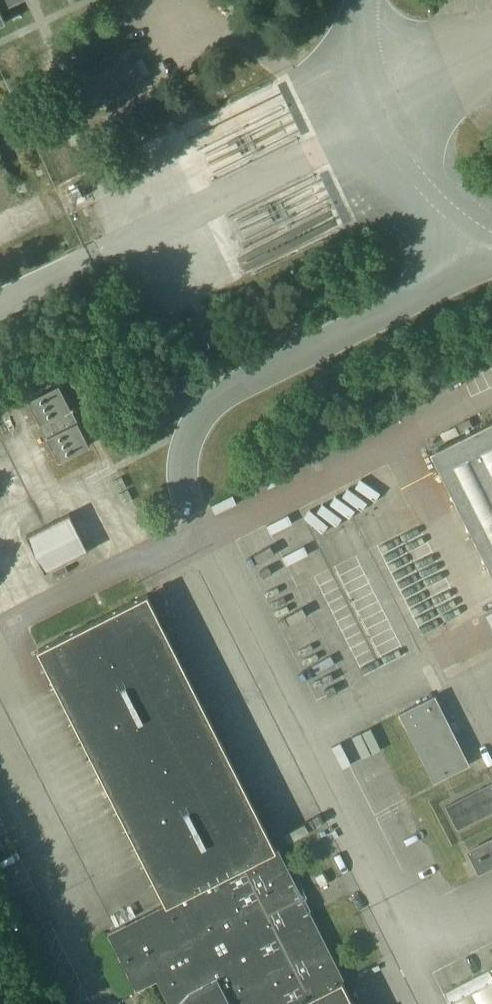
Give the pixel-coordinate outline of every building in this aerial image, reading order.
[(6,22),(0,10),(21,0),(0,0),(0,25),(6,22)] [(71,88),(75,96),(82,110),(144,81),(133,58),(71,88)] [(197,113),(198,113),(199,113),(192,98),(180,104),(182,107),(177,109),(181,117),(185,115),(187,118),(189,117),(188,116),(196,112),(197,113)] [(91,443),(83,427),(79,419),(72,406),(61,382),(30,397),(61,459),(91,443)] [(456,500),(491,571),(491,420),(429,452),(430,453),(432,452),(456,500)] [(279,847),(276,848),(148,593),(39,648),(167,902),(108,933),(137,991),(157,980),(166,998),(169,995),(178,1003),(177,1003),(355,1003),(343,980),(345,979),(310,909),(306,911),(300,901),(305,898),(279,847)] [(435,782),(470,764),(436,695),(400,713),(435,782)] [(446,806),(458,829),(491,812),(491,783),(446,806)] [(480,872),(491,866),(491,839),(469,851),(480,872)] [(491,969),(445,992),(450,1003),(491,1003),(491,968),(491,969)]
